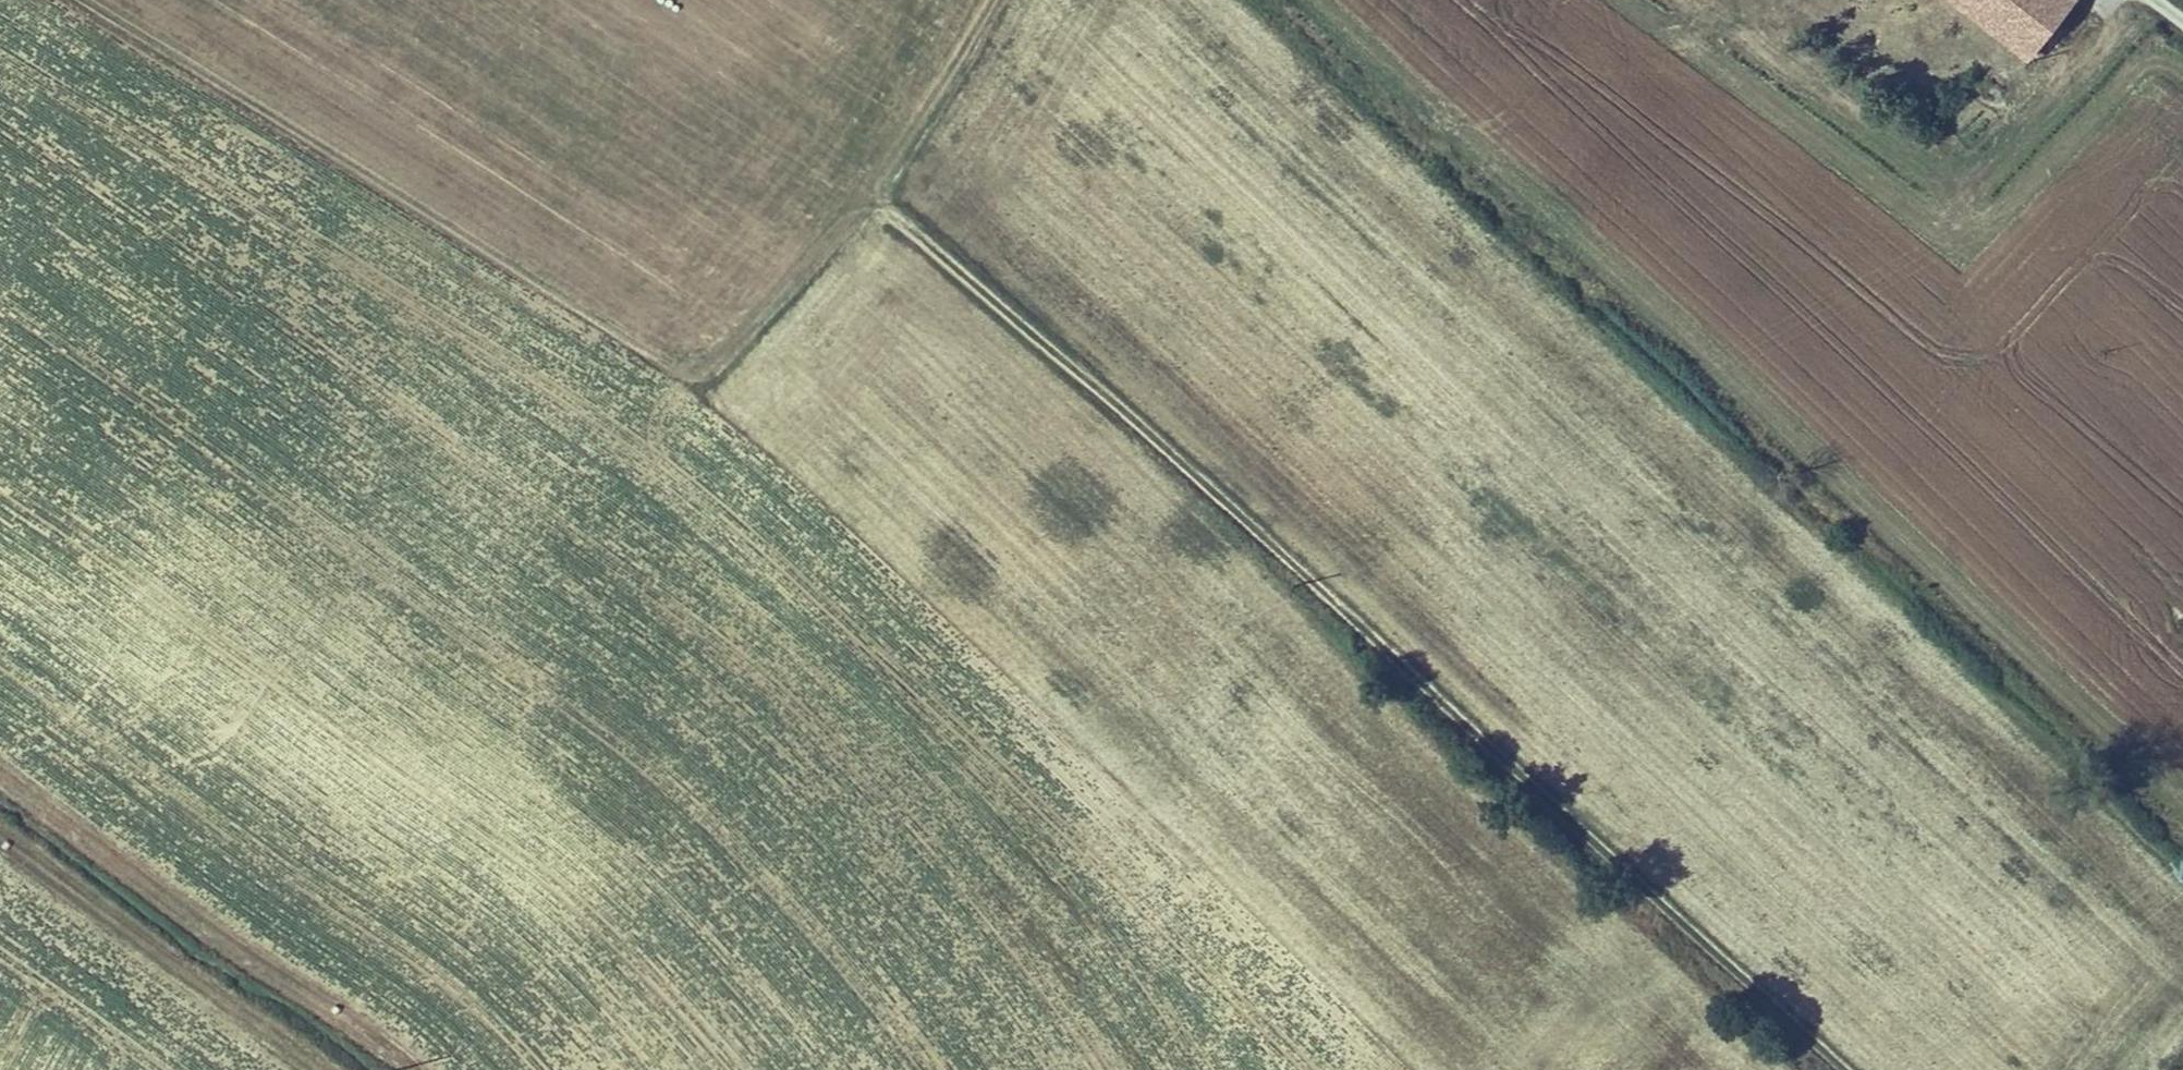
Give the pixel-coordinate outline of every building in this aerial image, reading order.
[(2040,43),(2074,0),(1984,0),(2040,43)]
